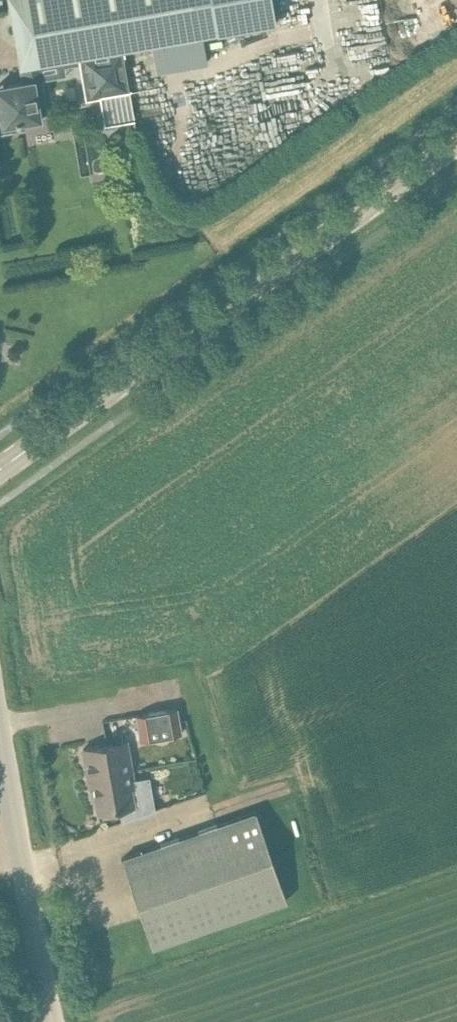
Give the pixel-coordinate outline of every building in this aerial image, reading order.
[(271,0),(8,0),(20,67),(22,81),(33,79),(31,65),(79,57),(122,49),(152,44),(157,71),(206,63),(200,35),(275,21),(271,0)] [(100,95),(105,123),(134,118),(122,49),(79,57),(86,98),(100,95)] [(0,85),(0,131),(21,128),(19,121),(40,117),(36,94),(43,93),(41,80),(34,81),(33,79),(22,81),(0,85)] [(136,714),(141,740),(180,733),(176,707),(136,714)] [(83,748),(88,777),(89,784),(93,783),(98,810),(118,807),(122,822),(156,810),(150,776),(133,779),(126,740),(83,748)] [(255,811),(217,825),(121,858),(152,946),(286,899),(255,811)]
